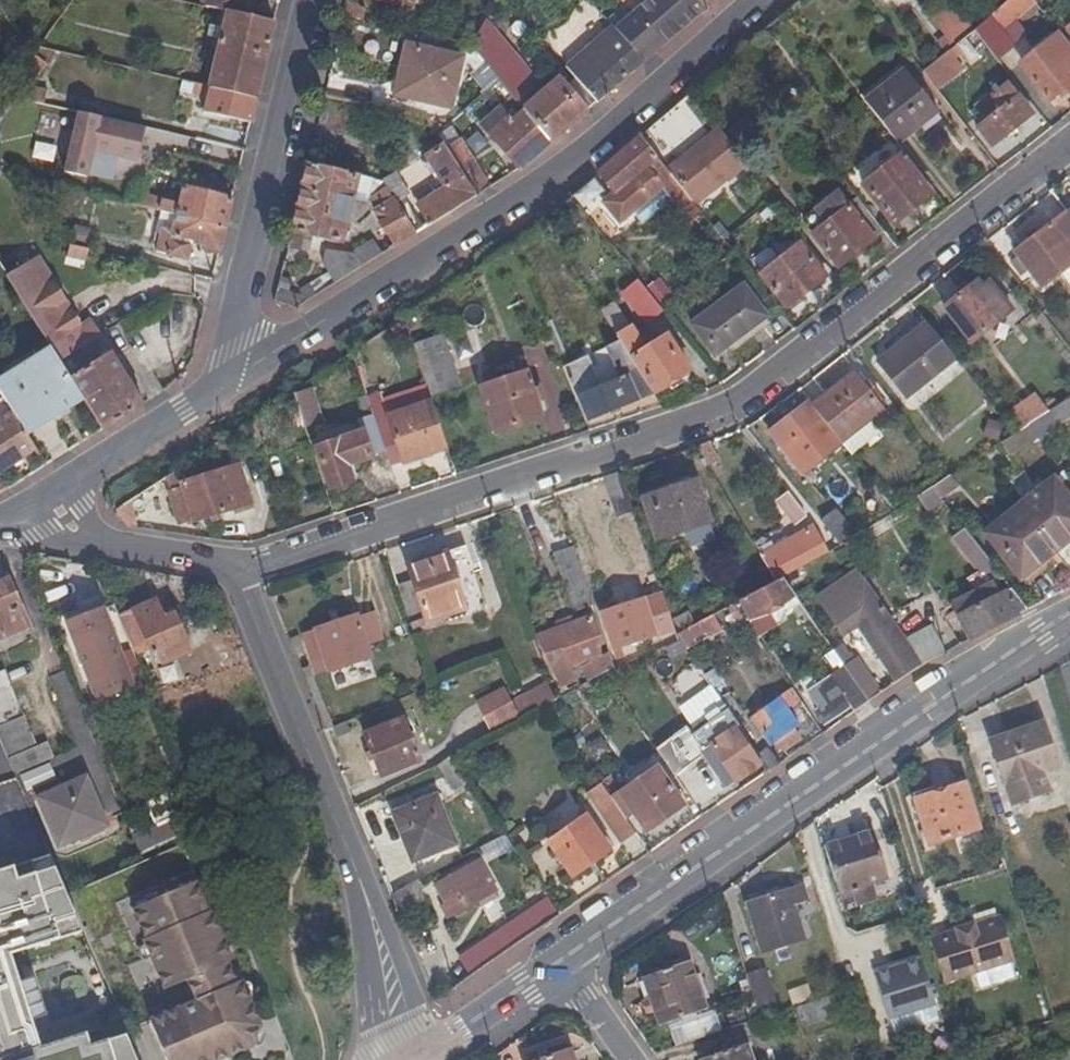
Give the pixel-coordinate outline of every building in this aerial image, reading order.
[(204,9),(225,13),(250,18),(254,0),(206,0),(204,9)] [(705,9),(697,0),(648,0),(615,29),(644,62),(680,31),(705,9)] [(705,9),(716,0),(697,0),(705,9)] [(987,19),(997,31),(1031,2),(1029,0),(1009,0),(1003,5),(996,11),(987,19)] [(341,19),(360,23),(363,11),(361,6),(345,2),(341,19)] [(996,11),(1003,5),(1000,2),(993,8),(996,11)] [(951,6),(930,22),(952,49),(964,39),(972,33),(951,6)] [(225,13),(207,89),(254,98),(263,62),(272,22),(250,18),(225,13)] [(588,28),(596,36),(610,24),(603,15),(588,28)] [(391,30),(403,32),(405,21),(394,19),(391,30)] [(1009,46),(997,31),(987,19),(972,33),(976,38),(993,60),(1009,46)] [(615,29),(610,24),(596,36),(563,64),(574,78),(597,103),(621,82),(644,62),(615,29)] [(497,79),(513,97),(532,81),(508,54),(504,58),(478,30),(469,47),(497,79)] [(1044,103),(1069,83),(1069,52),(1054,32),(1014,65),(1044,103)] [(972,33),(964,39),(968,44),(976,38),(972,33)] [(456,61),(406,49),(394,97),(444,109),(456,61)] [(931,87),(950,73),(939,59),(921,74),(931,87)] [(28,89),(42,70),(33,63),(18,82),(28,89)] [(896,148),(936,117),(900,71),(860,102),(896,148)] [(587,111),(565,85),(557,77),(522,107),(524,109),(553,141),(571,125),(587,111)] [(587,111),(597,103),(574,78),(565,85),(587,111)] [(973,129),(988,147),(1029,116),(1004,86),(988,99),(997,111),(973,129)] [(191,98),(204,101),(207,89),(193,87),(191,98)] [(248,122),(254,98),(207,89),(204,101),(201,112),(248,122)] [(664,118),(645,133),(671,163),(707,132),(682,102),(664,118)] [(553,141),(524,109),(511,121),(498,107),(479,124),(520,169),(553,141)] [(87,157),(131,165),(138,131),(71,118),(59,180),(81,185),(87,157)] [(723,136),(734,150),(751,138),(740,124),(723,136)] [(723,136),(717,128),(664,170),(687,198),(695,209),(748,167),(734,150),(723,136)] [(663,186),(654,175),(647,166),(656,159),(640,138),(601,171),(596,176),(613,194),(607,199),(602,204),(606,209),(619,224),(663,186)] [(448,218),(480,199),(447,155),(438,143),(423,153),(443,183),(416,198),(434,227),(448,218)] [(461,146),(447,155),(480,199),(493,190),(461,146)] [(928,199),(896,160),(860,189),(892,228),(928,199)] [(292,226),(291,233),(302,235),(340,244),(352,192),(366,195),(370,179),(307,164),(292,226)] [(663,186),(672,197),(678,205),(687,198),(664,170),(663,168),(654,175),(663,186)] [(412,194),(398,172),(384,182),(386,185),(398,202),(412,194)] [(570,198),(589,222),(598,215),(606,209),(602,204),(607,199),(591,180),(570,198)] [(396,250),(419,236),(398,202),(386,185),(370,194),(378,208),(373,211),(396,250)] [(182,191),(178,206),(169,204),(167,218),(175,219),(223,228),(230,199),(182,191)] [(846,208),(835,195),(816,210),(827,225),(811,236),(838,272),(884,236),(856,201),(846,208)] [(130,211),(167,218),(169,204),(134,198),(130,211)] [(1068,215),(1014,256),(1019,263),(1013,268),(1022,280),(1030,274),(1044,292),(1069,274),(1069,217),(1068,215)] [(217,250),(223,228),(175,219),(172,235),(160,233),(156,256),(185,262),(189,243),(202,245),(201,252),(216,255),(217,250)] [(298,251),(302,235),(291,233),(287,248),(298,251)] [(325,249),(322,263),(337,286),(382,258),(372,243),(350,255),(325,249)] [(825,281),(797,246),(757,276),(784,310),(825,281)] [(63,265),(83,268),(85,257),(66,254),(63,265)] [(81,349),(99,337),(88,322),(79,327),(34,259),(4,279),(54,356),(58,363),(81,349)] [(213,268),(193,264),(190,275),(210,279),(213,268)] [(618,295),(639,322),(657,308),(636,281),(618,295)] [(945,308),(972,343),(1011,314),(991,288),(984,294),(977,284),(945,308)] [(713,357),(731,343),(764,317),(740,287),(689,327),(713,357)] [(952,357),(923,323),(876,361),(904,397),(952,357)] [(644,350),(630,329),(614,337),(618,344),(650,393),(651,395),(689,374),(666,337),(644,350)] [(413,351),(428,396),(458,385),(443,342),(413,351)] [(577,398),(586,419),(650,393),(618,344),(561,368),(574,399),(577,398)] [(58,363),(70,381),(92,367),(81,349),(58,363)] [(50,410),(58,421),(84,404),(70,381),(58,363),(54,356),(2,389),(23,426),(50,410)] [(109,356),(92,367),(70,381),(84,404),(102,431),(141,406),(109,356)] [(540,424),(524,372),(478,385),(494,437),(540,424)] [(839,443),(849,457),(881,434),(871,420),(882,411),(853,376),(812,408),(839,443)] [(293,395),(304,429),(321,424),(310,390),(293,395)] [(1026,428),(1038,444),(1050,437),(1047,431),(1069,416),(1069,399),(1026,428)] [(769,434),(800,474),(839,443),(812,408),(808,403),(769,434)] [(384,455),(389,467),(445,448),(430,404),(385,419),(389,431),(378,435),(384,455)] [(36,449),(11,412),(0,418),(0,471),(36,449)] [(1012,419),(1018,427),(1026,420),(1020,413),(1012,419)] [(378,435),(372,418),(357,424),(361,436),(316,450),(328,490),(349,483),(344,468),(384,455),(378,435)] [(696,446),(705,462),(714,457),(706,443),(696,446)] [(944,463),(951,472),(961,466),(953,456),(944,463)] [(238,467),(180,485),(190,523),(235,509),(228,485),(243,480),(238,467)] [(615,517),(633,512),(619,471),(602,477),(615,517)] [(8,489),(0,476),(0,494),(8,489)] [(243,480),(228,485),(235,509),(250,504),(243,480)] [(643,499),(658,541),(708,525),(694,482),(643,499)] [(1052,553),(1069,539),(1069,508),(1050,482),(1017,508),(1052,553)] [(890,509),(871,485),(862,491),(874,507),(870,510),(876,517),(890,509)] [(929,491),(916,499),(926,511),(938,502),(929,491)] [(803,517),(786,495),(775,502),(793,525),(803,517)] [(983,535),(1018,580),(1052,553),(1017,508),(983,535)] [(855,538),(834,511),(820,522),(840,548),(855,538)] [(953,533),(958,539),(964,535),(959,528),(953,533)] [(810,544),(806,537),(761,562),(773,584),(781,580),(826,555),(817,540),(810,544)] [(961,545),(964,557),(976,550),(968,540),(961,545)] [(405,566),(423,621),(462,609),(453,582),(473,575),(464,547),(405,566)] [(590,603),(573,550),(553,556),(569,608),(590,603)] [(1025,612),(976,550),(964,557),(987,587),(991,586),(998,595),(958,616),(971,640),(1025,612)] [(25,628),(30,625),(10,578),(0,582),(0,639),(25,628)] [(788,608),(797,603),(781,580),(773,584),(736,604),(743,616),(746,620),(770,607),(776,615),(788,608)] [(998,595),(991,586),(987,587),(952,605),(958,616),(998,595)] [(906,643),(871,592),(830,619),(843,639),(858,629),(897,683),(922,666),(906,643)] [(619,654),(617,647),(663,631),(672,628),(661,595),(640,602),(640,600),(597,614),(611,657),(619,654)] [(119,615),(128,638),(141,633),(149,652),(184,639),(174,615),(163,618),(156,600),(119,615)] [(732,621),(743,616),(736,604),(725,610),(732,621)] [(792,613),(824,660),(833,654),(800,608),(792,613)] [(712,615),(674,633),(683,651),(720,633),(712,615)] [(366,657),(353,617),(302,632),(310,660),(322,656),(325,669),(366,657)] [(588,617),(534,636),(553,691),(568,682),(560,661),(564,660),(567,658),(568,654),(568,650),(566,647),(595,637),(588,617)] [(99,621),(64,635),(94,711),(129,697),(99,621)] [(672,628),(663,631),(666,641),(675,636),(672,628)] [(932,630),(906,643),(922,666),(945,654),(932,630)] [(292,658),(293,660),(303,656),(297,639),(286,643),(292,658)] [(600,664),(586,672),(591,681),(601,676),(612,670),(604,646),(595,648),(600,664)] [(696,680),(680,655),(669,663),(671,667),(661,673),(665,680),(675,673),(692,698),(696,680)] [(842,668),(853,683),(867,704),(878,696),(853,661),(842,668)] [(719,700),(731,692),(714,669),(703,677),(719,700)] [(16,713),(0,675),(0,720),(16,713)] [(806,691),(821,712),(843,698),(828,676),(806,691)] [(867,704),(853,683),(843,689),(858,711),(867,704)] [(552,702),(550,695),(545,685),(509,703),(517,721),(544,707),(552,702)] [(552,702),(558,699),(556,693),(550,695),(552,702)] [(486,738),(517,721),(509,703),(507,698),(476,711),(486,738)] [(749,715),(768,746),(773,743),(791,731),(797,728),(777,698),(749,715)] [(846,704),(843,698),(821,712),(825,718),(846,704)] [(739,731),(722,707),(687,731),(685,728),(653,750),(673,778),(704,757),(726,790),(756,769),(738,739),(743,736),(739,731)] [(15,775),(28,769),(48,759),(42,742),(31,745),(18,716),(0,723),(0,739),(15,775)] [(361,735),(379,777),(416,762),(398,720),(361,735)] [(1045,772),(1060,767),(1044,722),(993,740),(1009,785),(1015,802),(1051,789),(1045,772)] [(778,752),(797,739),(791,731),(773,743),(778,752)] [(768,772),(777,767),(766,753),(758,758),(768,772)] [(683,809),(656,770),(610,801),(612,805),(624,821),(632,816),(646,835),(683,809)] [(84,779),(40,796),(58,841),(102,824),(84,779)] [(964,785),(917,801),(930,844),(977,830),(964,785)] [(610,801),(599,786),(583,797),(597,815),(612,805),(610,801)] [(451,845),(432,798),(390,815),(409,862),(451,845)] [(612,805),(597,815),(618,847),(635,836),(624,821),(612,805)] [(608,854),(585,819),(547,845),(570,879),(608,854)] [(840,894),(887,881),(875,833),(827,847),(840,894)] [(126,1036),(148,1027),(105,924),(195,886),(207,916),(210,915),(181,848),(69,902),(126,1036)] [(124,1042),(87,1053),(84,1041),(37,1054),(9,959),(81,938),(47,856),(0,871),(0,1059),(132,1059),(124,1042)] [(493,890),(476,860),(431,886),(442,906),(438,908),(444,918),(493,890)] [(162,1059),(235,1059),(250,1054),(258,1031),(240,987),(235,989),(226,968),(231,966),(210,915),(207,916),(195,886),(105,924),(162,1059)] [(747,903),(762,952),(804,938),(795,905),(809,901),(805,886),(747,903)] [(558,917),(545,899),(460,963),(470,978),(495,960),(558,917)] [(930,938),(949,998),(973,990),(969,976),(1014,962),(1000,917),(930,938)] [(1042,951),(1035,929),(1027,933),(1033,954),(1042,951)] [(1033,954),(1027,933),(1019,934),(1025,956),(1033,954)] [(885,940),(868,945),(875,968),(892,962),(885,940)] [(887,1021),(934,1007),(920,961),(873,976),(887,1021)] [(1014,962),(969,976),(973,990),(1019,975),(1014,962)] [(692,967),(646,982),(661,1025),(707,1009),(692,967)] [(778,1013),(765,972),(747,977),(760,1018),(775,1013),(778,1013)] [(847,989),(794,1007),(800,1027),(865,1005),(858,985),(847,989)] [(703,1058),(704,1059),(754,1059),(748,1043),(703,1058)] [(541,1059),(575,1059),(572,1050),(541,1059)]
